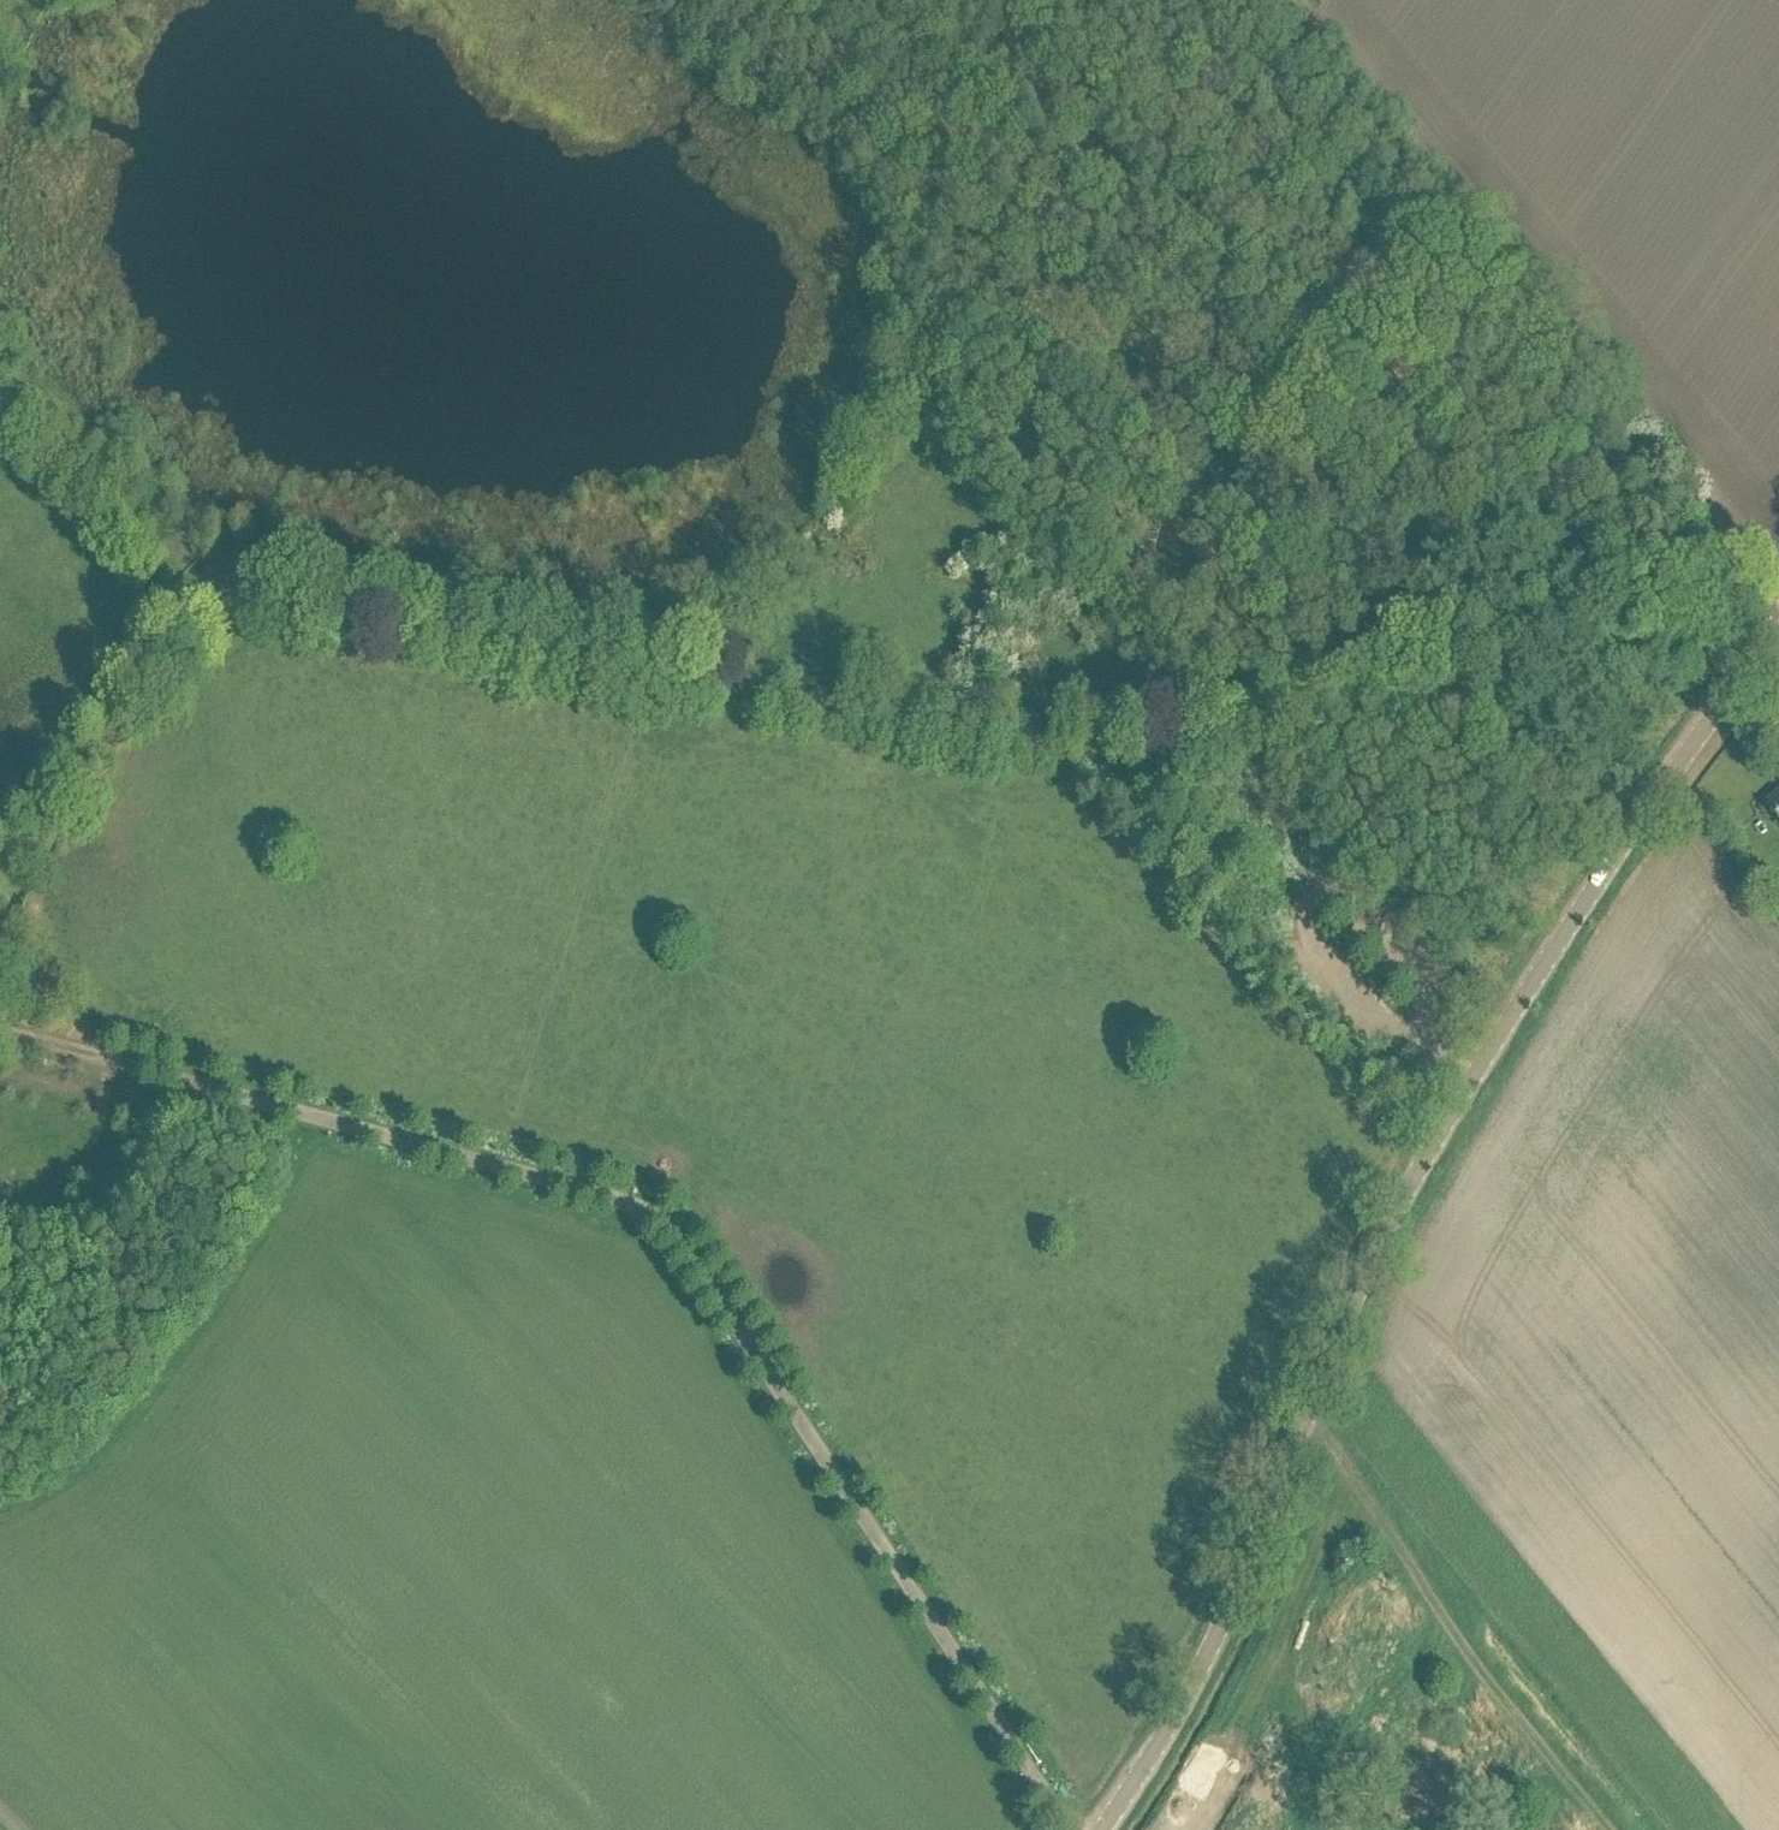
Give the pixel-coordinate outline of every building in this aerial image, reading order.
[(1760,815),(1778,836),(1778,797),(1760,815)]
